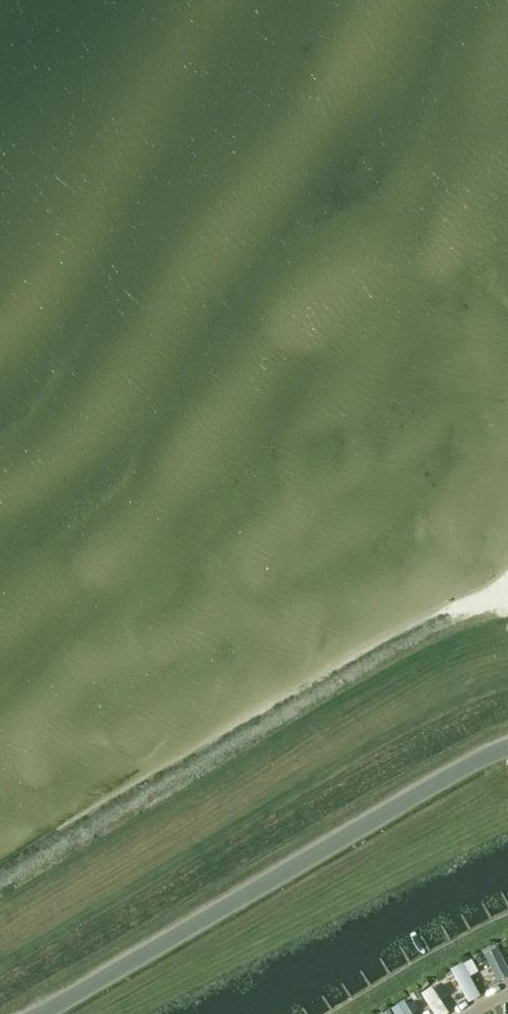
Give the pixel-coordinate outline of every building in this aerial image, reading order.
[(498,945),(480,954),(496,984),(507,978),(507,964),(498,945)] [(430,1013),(447,1013),(462,1006),(464,1010),(495,991),(490,983),(480,988),(465,962),(437,979),(444,992),(438,996),(431,985),(418,993),(430,1013)] [(389,1013),(413,1013),(407,999),(387,1008),(390,1013),(389,1013)]
